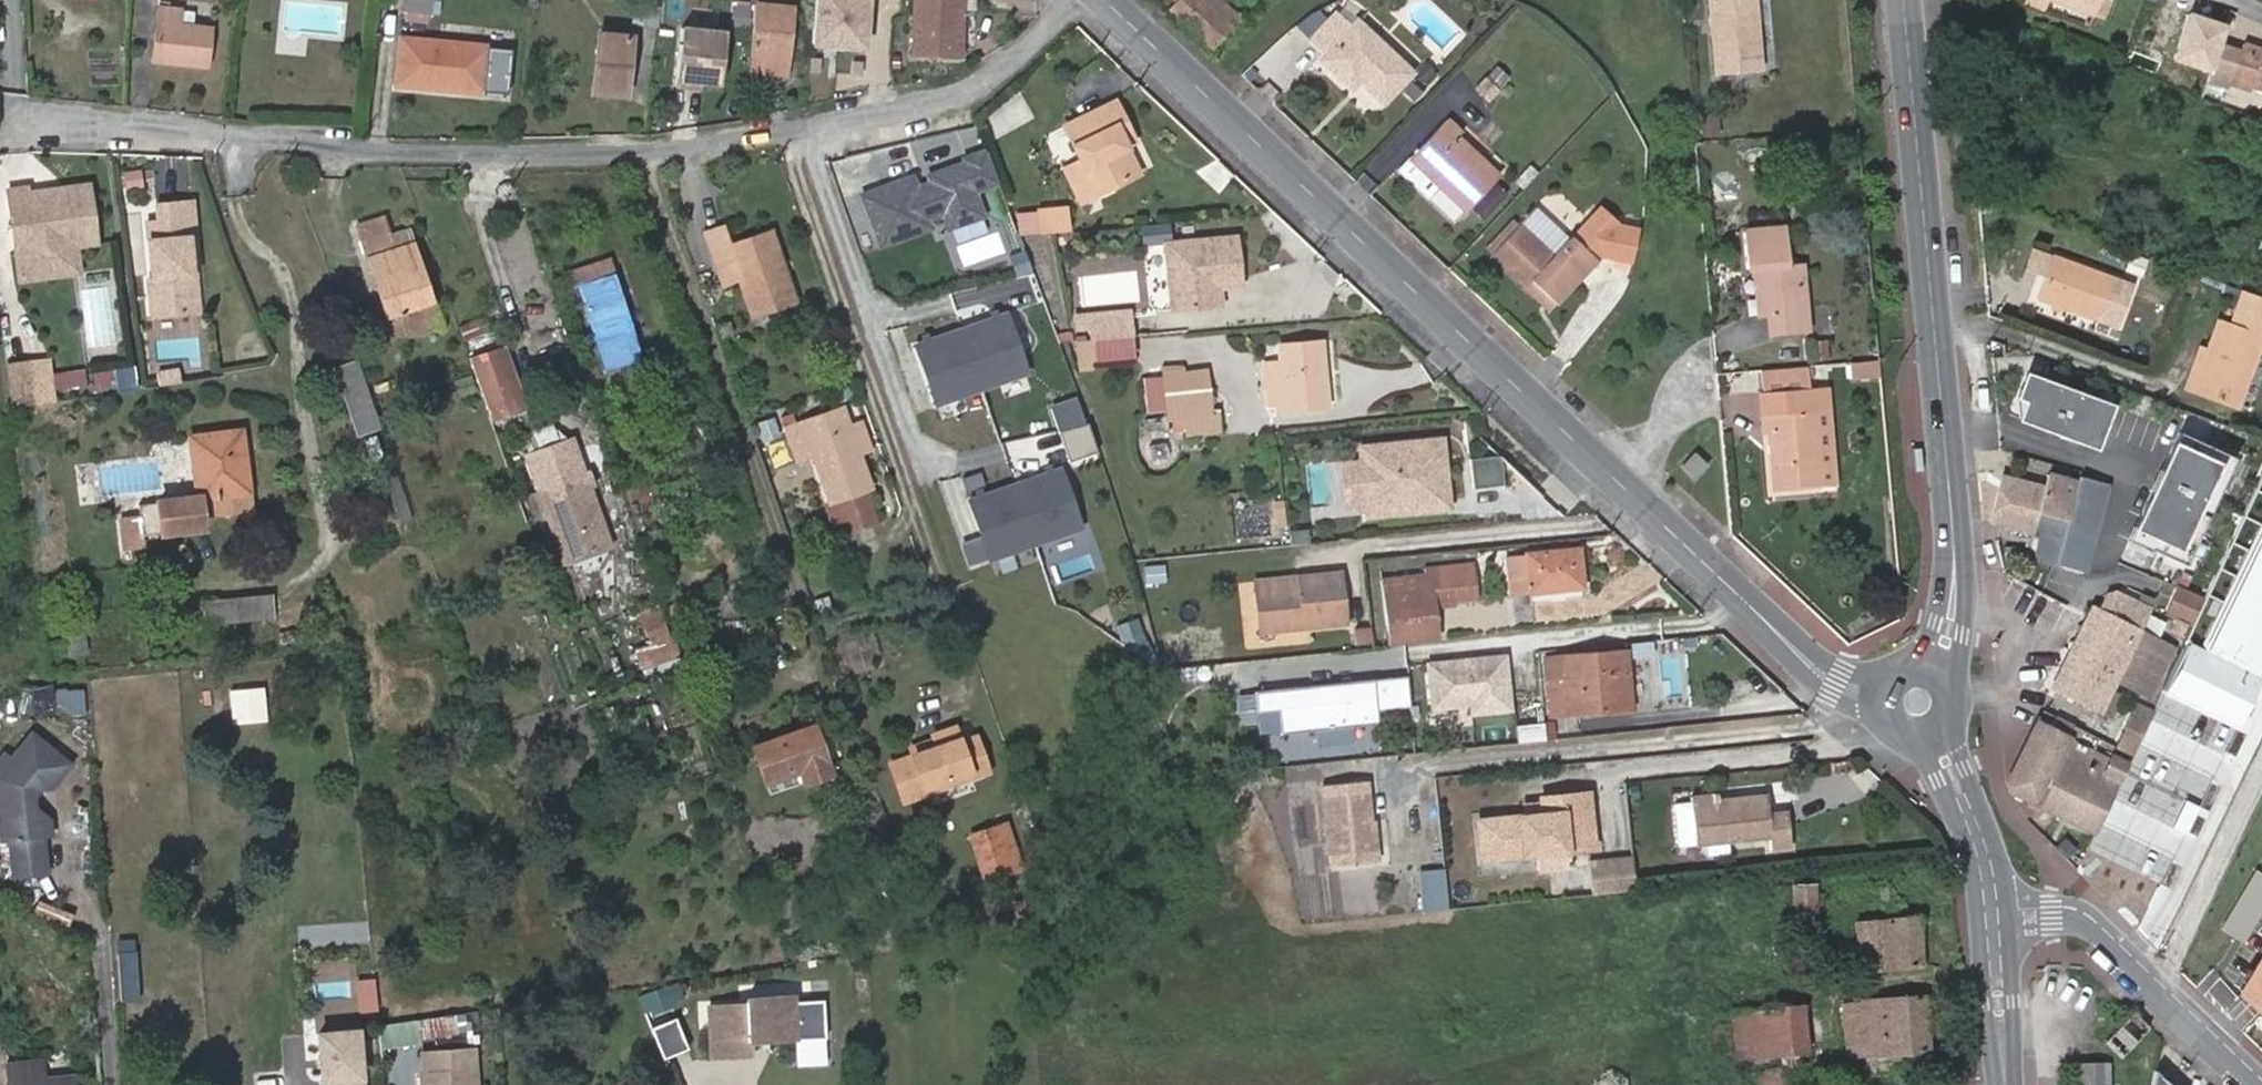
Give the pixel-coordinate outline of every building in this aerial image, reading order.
[(407,6),(430,10),(432,0),(408,0),(407,6)] [(809,50),(865,54),(869,0),(813,0),(809,50)] [(919,57),(966,58),(966,0),(920,0),(919,57)] [(1238,19),(1218,0),(1173,0),(1176,3),(1171,7),(1213,47),(1238,19)] [(1760,70),(1753,0),(1710,0),(1717,74),(1760,70)] [(2050,0),(2029,0),(2028,3),(2046,10),(2050,0)] [(2097,14),(2102,0),(2058,0),(2097,14)] [(2097,14),(2107,17),(2114,0),(2102,0),(2097,14)] [(751,61),(788,65),(794,5),(755,2),(751,61)] [(208,67),(213,28),(180,23),(182,10),(161,7),(155,60),(208,67)] [(751,12),(734,11),(733,30),(750,32),(751,12)] [(2230,21),(2211,14),(2205,29),(2224,36),(2230,21)] [(1341,40),(1348,33),(1332,18),(1325,25),(1341,40)] [(1358,22),(1348,33),(1341,40),(1325,25),(1310,40),(1327,56),(1323,58),(1354,85),(1361,79),(1385,101),(1411,73),(1358,22)] [(626,94),(632,37),(600,34),(594,91),(626,94)] [(724,38),(680,34),(675,93),(693,95),(694,88),(720,90),(724,38)] [(491,46),(403,38),(398,83),(486,92),(491,46)] [(2230,75),(2241,48),(2223,41),(2211,74),(2228,81),(2230,75)] [(2261,88),(2261,49),(2244,42),(2241,48),(2230,75),(2261,88)] [(751,61),(750,72),(787,77),(788,65),(751,61)] [(1426,65),(1417,75),(1427,84),(1436,73),(1426,65)] [(1490,83),(1480,91),(1489,101),(1498,93),(1490,83)] [(1120,134),(1132,129),(1118,100),(1067,126),(1082,158),(1066,166),(1082,200),(1138,172),(1126,147),(1120,134)] [(1467,211),(1498,178),(1455,137),(1460,132),(1447,120),(1412,157),(1467,211)] [(1139,140),(1132,129),(1120,134),(1126,147),(1139,140)] [(958,157),(857,187),(877,248),(985,217),(977,193),(998,185),(981,146),(958,151),(958,157)] [(141,170),(124,173),(127,189),(144,187),(141,170)] [(50,199),(49,193),(29,195),(28,188),(10,191),(16,283),(81,275),(79,250),(99,245),(91,187),(59,191),(60,197),(50,199)] [(191,237),(196,237),(193,203),(158,207),(160,224),(147,225),(152,282),(149,283),(152,319),(193,315),(189,278),(195,278),(191,237)] [(1038,212),(1040,233),(1069,230),(1067,209),(1038,212)] [(1533,279),(1557,303),(1595,263),(1592,261),(1601,252),(1581,234),(1572,242),(1570,240),(1568,242),(1535,211),(1520,226),(1492,255),(1526,287),(1533,279)] [(1016,214),(1018,236),(1021,235),(1040,233),(1038,212),(1016,214)] [(1596,213),(1570,240),(1572,242),(1581,234),(1601,252),(1592,261),(1595,263),(1598,260),(1631,270),(1637,252),(1640,238),(1614,230),(1596,213)] [(383,219),(358,227),(393,337),(438,322),(412,244),(393,250),(389,239),(383,219)] [(1145,239),(1169,237),(1168,224),(1144,226),(1145,239)] [(1746,231),(1750,272),(1753,271),(1758,316),(1768,316),(1770,335),(1810,330),(1803,265),(1787,266),(1783,227),(1746,231)] [(726,285),(741,279),(744,288),(753,316),(796,301),(772,232),(730,247),(723,228),(708,234),(726,285)] [(409,234),(389,239),(393,250),(412,244),(409,234)] [(1205,279),(1237,276),(1234,236),(1163,243),(1169,313),(1207,309),(1205,279)] [(204,314),(196,237),(191,237),(195,278),(189,278),(193,315),(204,314)] [(2027,267),(2046,274),(2054,253),(2034,246),(2027,267)] [(2149,257),(2135,252),(2128,270),(2143,275),(2149,257)] [(2046,274),(2038,295),(2119,325),(2134,284),(2054,253),(2046,274)] [(612,274),(579,285),(609,375),(642,364),(612,274)] [(1238,283),(1237,276),(1205,279),(1207,309),(1219,308),(1217,285),(1238,283)] [(87,346),(123,341),(114,277),(79,281),(87,346)] [(741,279),(726,285),(729,293),(744,288),(741,279)] [(1550,311),(1557,303),(1533,279),(1526,287),(1550,311)] [(1130,309),(1078,314),(1079,328),(1093,326),(1094,340),(1133,336),(1130,309)] [(1008,312),(912,347),(935,408),(1030,374),(1008,312)] [(2241,331),(2261,339),(2261,336),(2261,321),(2247,315),(2241,331)] [(470,343),(492,332),(483,316),(462,327),(470,343)] [(728,320),(719,323),(722,332),(731,330),(728,320)] [(2194,366),(2187,386),(2234,405),(2261,339),(2241,331),(2220,323),(2210,349),(2202,369),(2194,366)] [(1833,340),(1814,342),(1815,363),(1835,361),(1833,340)] [(1277,405),(1277,410),(1328,406),(1322,343),(1280,347),(1282,363),(1264,365),(1269,405),(1277,405)] [(2203,346),(2194,366),(2202,369),(2210,349),(2203,346)] [(502,352),(472,363),(491,418),(524,407),(502,352)] [(31,362),(36,403),(55,400),(49,360),(31,362)] [(361,434),(380,428),(356,361),(337,367),(361,434)] [(1879,361),(1852,363),(1853,380),(1880,379),(1879,361)] [(31,362),(9,365),(14,407),(36,403),(31,362)] [(134,363),(113,366),(117,392),(138,389),(134,363)] [(2112,400),(2020,367),(2010,395),(2019,399),(2012,416),(2094,448),(2112,400)] [(160,373),(162,386),(184,382),(182,369),(160,373)] [(1163,375),(1165,393),(1209,390),(1207,372),(1163,375)] [(1774,489),(1823,484),(1817,413),(1826,411),(1823,388),(1759,394),(1764,434),(1768,434),(1774,489)] [(1209,390),(1165,393),(1168,421),(1212,417),(1209,390)] [(844,409),(803,424),(815,456),(831,502),(838,500),(849,534),(877,524),(866,491),(871,489),(859,455),(850,426),(844,409)] [(1817,413),(1823,484),(1832,484),(1826,411),(1817,413)] [(757,421),(763,441),(781,435),(774,415),(757,421)] [(862,421),(850,426),(859,455),(872,450),(862,421)] [(796,463),(815,456),(803,424),(785,430),(796,463)] [(249,492),(241,429),(190,436),(198,498),(156,502),(160,534),(201,529),(200,516),(227,511),(225,495),(249,492)] [(2216,459),(2166,434),(2125,523),(2129,526),(2174,548),(2216,459)] [(573,436),(530,452),(567,554),(611,538),(573,436)] [(1442,442),(1362,450),(1369,515),(1449,507),(1442,442)] [(1694,454),(1684,466),(1696,476),(1706,465),(1694,454)] [(1474,487),(1505,483),(1501,455),(1470,458),(1474,487)] [(1063,466),(972,497),(993,561),(1085,530),(1063,466)] [(2043,483),(1998,471),(1986,521),(2032,532),(2038,512),(2066,519),(2076,477),(2047,469),(2043,483)] [(399,525),(412,520),(395,471),(382,476),(399,525)] [(2109,483),(2077,473),(2076,477),(2066,519),(2055,563),(2085,572),(2109,483)] [(831,502),(826,504),(838,539),(849,534),(838,500),(831,502)] [(1263,511),(1239,511),(1239,537),(1263,537),(1263,511)] [(2040,560),(2055,564),(2055,563),(2066,519),(2038,512),(2032,532),(2036,536),(2031,552),(2040,560)] [(142,513),(118,514),(120,549),(145,547),(142,513)] [(1290,531),(1291,546),(1310,544),(1309,530),(1290,531)] [(2204,651),(2189,643),(2165,695),(2234,728),(2261,671),(2261,532),(2204,651)] [(1526,555),(1530,592),(1582,586),(1579,550),(1526,555)] [(1511,593),(1530,592),(1526,555),(1507,557),(1511,593)] [(1254,589),(1260,630),(1344,620),(1339,570),(1298,575),(1298,584),(1254,589)] [(1384,580),(1390,641),(1437,637),(1434,602),(1477,597),(1475,570),(1384,580)] [(1254,580),(1254,589),(1298,584),(1298,575),(1254,580)] [(275,619),(272,593),(203,601),(206,625),(275,619)] [(2063,691),(2099,709),(2114,678),(2149,696),(2173,648),(2156,640),(2140,632),(2149,615),(2150,612),(2116,594),(2109,598),(2063,691)] [(828,597),(815,601),(819,615),(832,610),(828,597)] [(658,606),(640,611),(651,643),(636,648),(644,670),(677,658),(658,606)] [(2149,615),(2140,632),(2156,640),(2165,622),(2149,615)] [(2172,632),(2181,636),(2187,622),(2179,619),(2172,632)] [(1369,625),(1354,627),(1356,643),(1371,641),(1369,625)] [(67,628),(70,655),(89,653),(85,627),(67,628)] [(1612,696),(1631,695),(1627,653),(1563,658),(1563,659),(1566,680),(1566,685),(1569,714),(1613,710),(1612,696)] [(1507,655),(1426,665),(1432,712),(1470,708),(1471,717),(1514,712),(1507,655)] [(1566,680),(1563,659),(1554,659),(1556,680),(1566,680)] [(1636,708),(1647,707),(1645,669),(1634,670),(1636,708)] [(1411,706),(1408,676),(1261,691),(1263,711),(1284,709),(1287,731),(1380,721),(1378,709),(1411,706)] [(19,686),(20,714),(48,713),(48,685),(19,686)] [(1569,714),(1566,685),(1548,687),(1551,716),(1569,714)] [(56,715),(86,712),(84,687),(54,689),(56,715)] [(1632,709),(1631,695),(1612,696),(1613,710),(1632,709)] [(2153,710),(2139,704),(2118,749),(2132,755),(2153,710)] [(2008,785),(2009,788),(2097,830),(2129,761),(2113,754),(2112,757),(2071,737),(2076,726),(2056,717),(2051,728),(2038,722),(2008,785)] [(1519,742),(1547,739),(1545,721),(1517,724),(1519,742)] [(755,748),(767,781),(800,770),(804,782),(830,774),(813,728),(755,748)] [(906,803),(932,795),(930,789),(972,776),(974,782),(992,777),(982,744),(967,748),(962,733),(939,741),(942,752),(919,759),(894,767),(906,803)] [(0,765),(0,792),(9,799),(10,811),(3,819),(6,838),(13,838),(17,875),(49,872),(45,834),(53,834),(52,820),(37,808),(36,798),(43,789),(54,788),(65,773),(64,759),(35,735),(14,761),(8,756),(0,765)] [(916,749),(919,759),(942,752),(939,741),(916,749)] [(800,770),(767,781),(771,793),(804,782),(800,770)] [(930,789),(932,795),(974,782),(972,776),(930,789)] [(1367,779),(1322,783),(1330,864),(1375,861),(1367,779)] [(1480,860),(1593,850),(1586,785),(1538,790),(1540,806),(1476,813),(1480,860)] [(1630,787),(1631,801),(1641,800),(1640,786),(1630,787)] [(1693,797),(1698,845),(1770,838),(1771,850),(1791,849),(1788,812),(1769,814),(1766,795),(1717,801),(1716,794),(1693,797)] [(1691,798),(1673,800),(1678,854),(1770,846),(1769,840),(1696,846),(1691,798)] [(992,855),(979,859),(986,884),(1022,872),(1008,830),(986,836),(992,855)] [(972,840),(979,859),(992,855),(986,836),(972,840)] [(1591,890),(1636,886),(1633,856),(1589,861),(1591,890)] [(2252,866),(2225,904),(2252,925),(2261,911),(2261,874),(2252,866)] [(1423,909),(1449,907),(1446,867),(1421,869),(1423,909)] [(1794,888),(1795,920),(1817,920),(1816,886),(1794,888)] [(1921,966),(1917,918),(1857,923),(1862,972),(1921,966)] [(135,941),(119,942),(123,1002),(140,1001),(135,941)] [(2234,989),(2261,1017),(2261,943),(2234,989)] [(668,985),(647,993),(654,1010),(674,1002),(668,985)] [(647,993),(641,996),(648,1012),(654,1010),(647,993)] [(1844,1005),(1848,1059),(1929,1052),(1924,996),(1844,1005)] [(748,1006),(713,1008),(713,1056),(752,1054),(751,1043),(796,1041),(794,999),(748,1001),(748,1006)] [(1803,1008),(1720,1014),(1722,1058),(1806,1052),(1803,1008)] [(2151,1025),(2136,1010),(2109,1040),(2123,1054),(2151,1025)] [(450,1015),(413,1021),(416,1039),(453,1032),(450,1015)] [(663,1057),(689,1047),(677,1015),(650,1025),(663,1057)] [(315,1031),(319,1084),(368,1084),(364,1028),(315,1031)] [(423,1053),(425,1070),(420,1071),(421,1084),(476,1084),(473,1049),(423,1053)] [(2080,1084),(2107,1084),(2106,1062),(2079,1063),(2080,1084)] [(8,1068),(10,1084),(68,1084),(68,1081),(40,1084),(38,1064),(8,1068)] [(2154,1066),(2150,1084),(2174,1084),(2154,1066)] [(1756,1084),(1785,1084),(1784,1070),(1755,1072),(1756,1084)]
